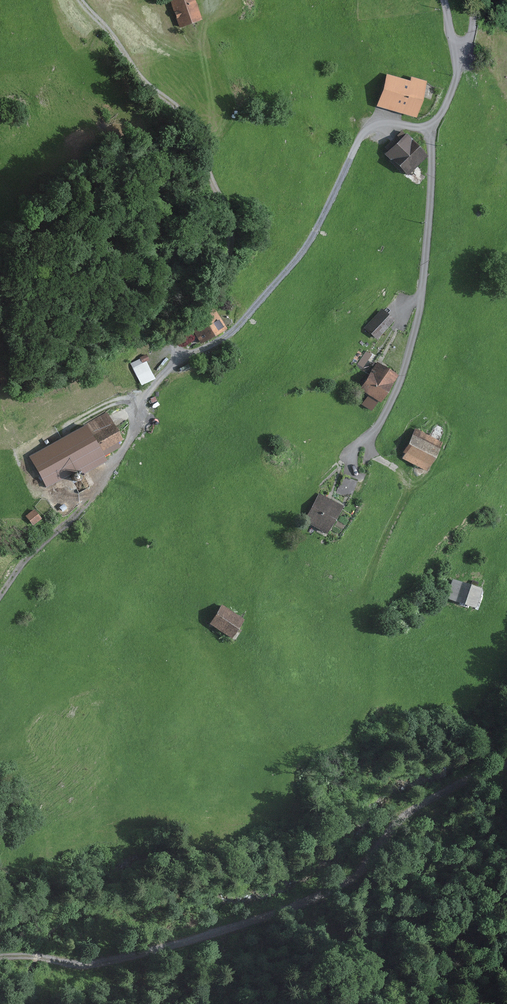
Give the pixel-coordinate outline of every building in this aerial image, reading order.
[(184,27),(208,20),(202,0),(175,0),(184,27)] [(434,84),(390,76),(384,105),(429,114),(434,84)] [(431,156),(406,131),(384,153),(409,178),(431,156)] [(388,306),(372,322),(384,336),(401,320),(388,306)] [(196,328),(206,344),(235,327),(225,311),(196,328)] [(367,350),(360,361),(366,365),(373,354),(367,350)] [(146,354),(132,360),(142,383),(156,378),(146,354)] [(380,410),(406,373),(388,361),(363,398),(380,410)] [(85,423),(102,452),(123,440),(107,411),(85,423)] [(102,452),(85,423),(28,456),(46,488),(79,469),(83,475),(107,461),(102,452)] [(452,441),(422,429),(410,458),(440,471),(452,441)] [(340,490),(352,493),(361,496),(365,480),(344,474),(340,490)] [(344,534),(355,504),(326,493),(315,523),(344,534)] [(33,525),(43,518),(36,508),(26,515),(33,525)] [(488,588),(462,580),(456,601),(481,608),(488,588)] [(254,621),(226,604),(215,623),(242,640),(254,621)]
